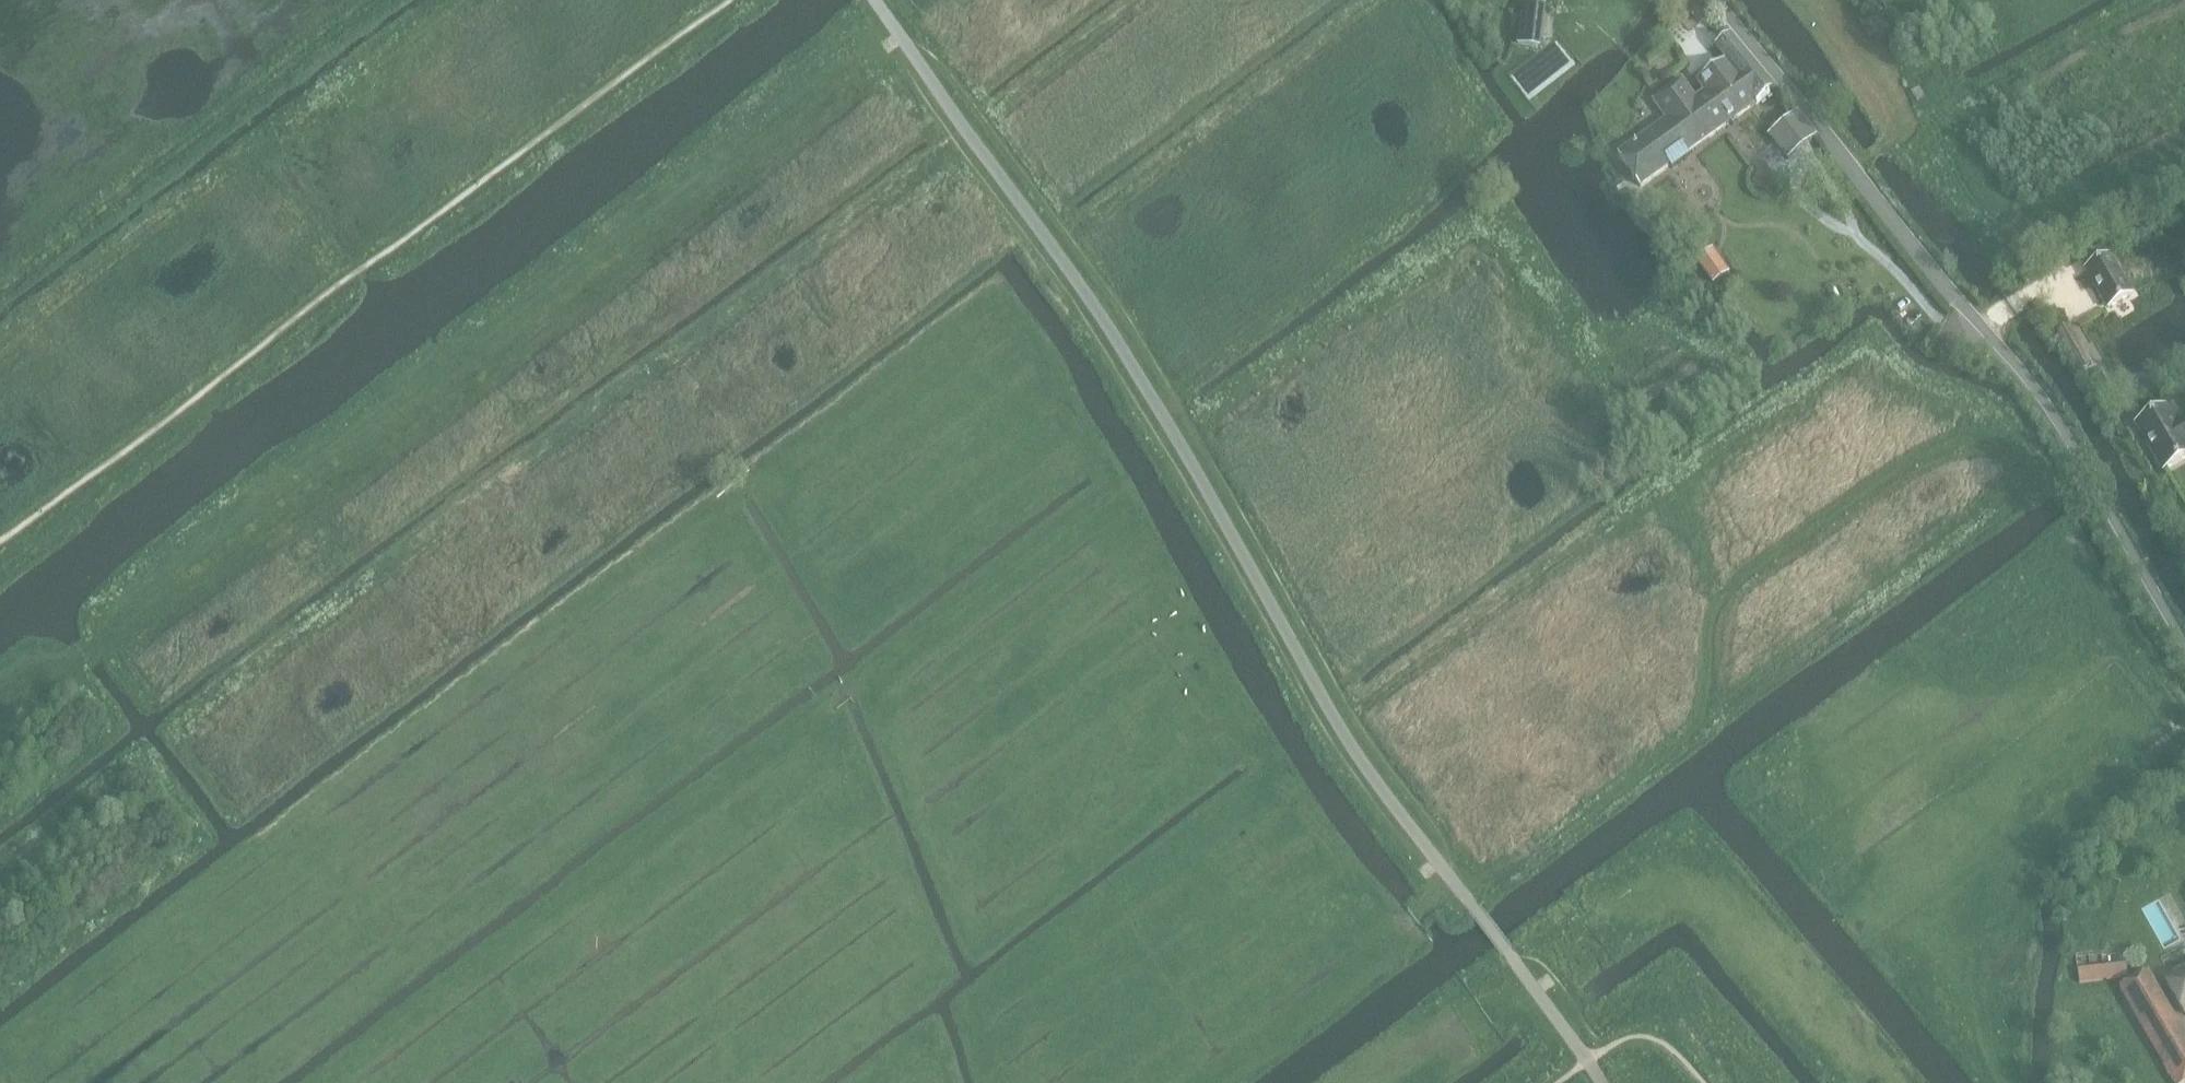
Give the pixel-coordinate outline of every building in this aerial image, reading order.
[(1516,50),(1540,52),(1544,10),(1522,7),(1516,50)] [(1627,148),(1618,155),(1640,189),(1670,166),(1665,159),(1683,145),(1689,153),(1757,104),(1774,89),(1731,36),(1716,48),(1726,61),(1697,81),(1705,92),(1696,98),(1683,80),(1654,101),(1659,108),(1666,120),(1627,148)] [(1816,138),(1797,114),(1770,136),(1789,160),(1816,138)] [(1695,254),(1713,278),(1730,267),(1713,243),(1695,254)] [(2087,270),(2109,308),(2132,295),(2110,257),(2087,270)] [(2059,333),(2081,372),(2092,366),(2069,327),(2059,333)] [(2165,471),(2184,459),(2184,420),(2176,425),(2166,409),(2138,425),(2165,471)] [(2184,1014),(2184,968),(2165,979),(2184,1014)] [(2149,972),(2120,988),(2175,1082),(2184,1082),(2184,1034),(2149,972)]
